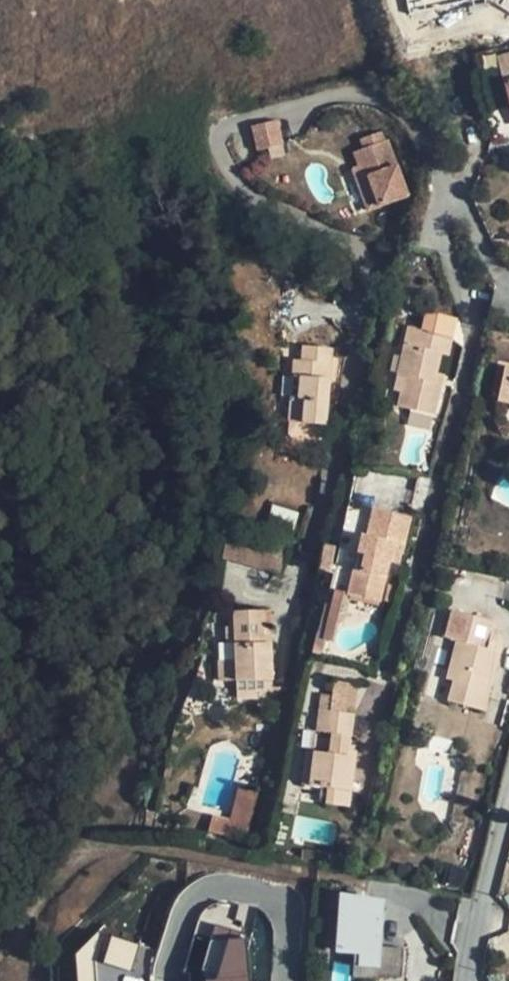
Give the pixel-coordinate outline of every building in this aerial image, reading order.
[(410,15),(472,0),(473,6),(486,4),(508,16),(508,0),(406,0),(410,15)] [(497,57),(504,82),(508,81),(508,54),(497,57)] [(290,137),(266,143),(271,166),(296,161),(290,137)] [(367,175),(363,178),(371,200),(357,206),(370,238),(410,222),(389,167),(384,170),(379,158),(363,164),(367,175)] [(355,199),(357,206),(371,200),(363,178),(356,180),(362,195),(355,199)] [(409,327),(398,376),(404,377),(401,393),(398,407),(435,416),(442,385),(435,383),(437,373),(442,354),(449,356),(453,339),(428,333),(428,331),(409,327)] [(299,400),(291,398),(289,422),(326,426),(332,348),(304,345),(302,360),(294,360),(293,376),(301,377),(299,400)] [(499,396),(508,398),(508,368),(505,368),(499,396)] [(435,383),(442,385),(445,374),(437,373),(435,383)] [(293,376),(291,398),(299,400),(301,377),(293,376)] [(404,377),(398,376),(394,391),(401,393),(404,377)] [(499,396),(498,403),(508,405),(508,398),(499,396)] [(501,446),(493,446),(493,457),(501,457),(501,446)] [(362,572),(356,571),(355,570),(349,595),(380,602),(390,561),(394,544),(401,546),(404,546),(411,517),(374,509),(367,537),(363,535),(359,553),(360,554),(365,555),(362,572)] [(229,532),(223,560),(280,575),(287,547),(229,532)] [(394,544),(390,561),(397,563),(401,546),(394,544)] [(330,547),(324,546),(319,571),(329,573),(334,554),(330,547)] [(365,555),(360,554),(356,571),(362,572),(365,555)] [(453,681),(448,702),(485,711),(500,652),(488,649),(495,621),(452,610),(445,638),(457,641),(447,680),(453,681)] [(236,661),(227,661),(218,661),(220,682),(237,681),(257,681),(273,680),(271,628),(264,629),(263,611),(234,612),(235,625),(236,661)] [(235,625),(228,624),(225,624),(227,661),(236,661),(235,625)] [(273,680),(257,681),(258,692),(273,692),(273,680)] [(257,681),(237,681),(237,700),(258,699),(258,692),(257,681)] [(334,681),(331,711),(354,714),(358,684),(334,681)] [(315,752),(310,786),(329,788),(327,804),(349,807),(356,757),(349,756),(350,750),(354,714),(331,711),(320,710),(317,731),(333,733),(330,754),(315,752)] [(310,786),(315,752),(306,752),(301,785),(310,786)] [(230,821),(246,841),(259,793),(239,787),(230,821)] [(246,841),(230,821),(213,816),(209,832),(246,841)] [(385,902),(346,896),(342,950),(355,951),(366,951),(365,963),(380,965),(380,977),(406,977),(408,947),(382,946),(385,902)] [(81,943),(84,980),(156,980),(153,937),(81,943)] [(250,937),(212,940),(215,980),(254,980),(250,937)] [(366,951),(355,951),(354,978),(380,977),(380,965),(365,963),(366,951)]
